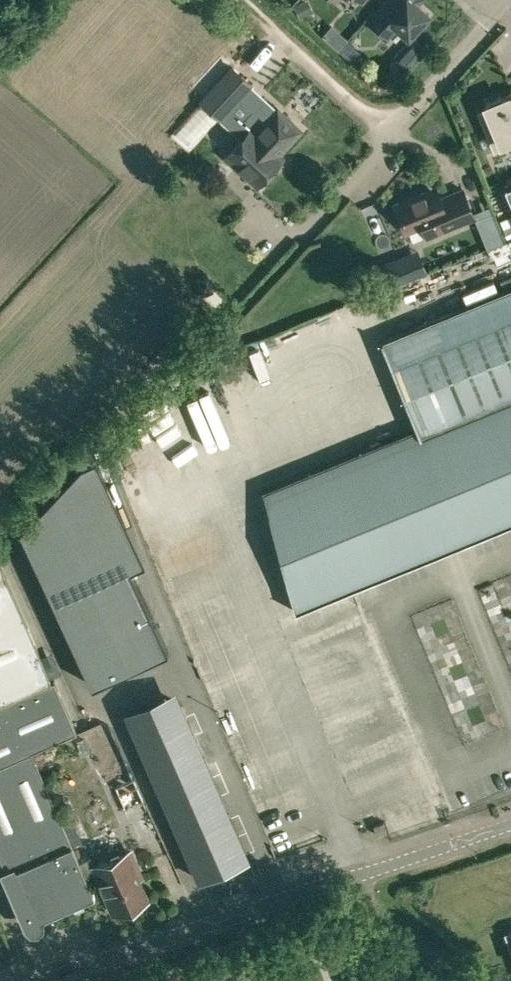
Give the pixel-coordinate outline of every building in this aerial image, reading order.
[(429,14),(415,0),(388,0),(368,22),(386,38),(397,26),(409,37),(429,14)] [(404,71),(425,47),(412,35),(391,58),(404,71)] [(231,62),(206,89),(199,96),(242,137),(251,128),(242,120),(252,109),(241,98),(254,84),(231,62)] [(510,101),(508,96),(502,98),(501,95),(486,101),(487,105),(485,106),(487,110),(480,112),(490,137),(505,131),(509,140),(510,139),(510,101)] [(255,132),(278,153),(300,129),(277,108),(255,132)] [(282,157),(278,153),(255,132),(251,128),(242,137),(226,154),(257,184),(260,180),(265,181),(272,174),(271,169),(282,157)] [(435,187),(423,192),(394,204),(406,231),(422,225),(427,236),(474,216),(463,188),(440,198),(435,187)] [(380,341),(382,344),(383,343),(416,427),(262,490),(295,611),(510,523),(510,287),(380,341)] [(51,680),(0,562),(0,702),(51,680)] [(92,684),(167,649),(129,566),(53,601),(92,684)] [(510,616),(510,594),(502,596),(507,617),(510,616)] [(445,605),(419,617),(436,656),(468,641),(460,625),(451,629),(446,618),(464,610),(459,600),(446,607),(445,605)] [(51,680),(0,702),(0,857),(6,871),(5,872),(5,873),(6,872),(28,923),(32,926),(36,927),(38,923),(38,919),(94,894),(92,890),(31,750),(76,730),(54,679),(51,680)] [(185,719),(138,741),(200,875),(212,869),(215,875),(235,865),(233,860),(247,853),(185,719)] [(474,743),(494,734),(489,723),(469,731),(474,743)] [(365,804),(408,785),(403,773),(384,781),(382,777),(357,787),(365,804)] [(134,778),(114,787),(127,816),(147,807),(148,807),(135,777),(134,778)] [(377,834),(387,831),(383,821),(374,824),(377,834)] [(145,898),(132,868),(136,866),(129,851),(94,866),(114,912),(145,898)] [(388,972),(361,980),(391,980),(388,972)]
